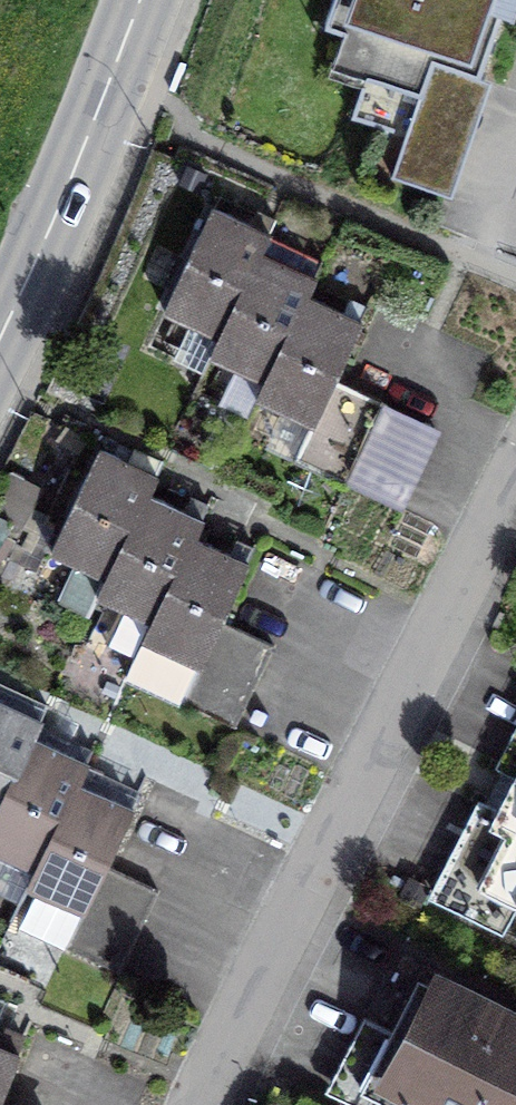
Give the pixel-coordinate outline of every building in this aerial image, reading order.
[(480,77),(503,13),(513,16),(515,6),(515,0),(334,0),(326,24),(377,42),(351,117),(408,137),(434,62),(480,77)] [(214,208),(165,311),(220,338),(269,235),(214,208)] [(307,253),(269,235),(220,338),(212,354),(266,380),(307,296),(315,278),(298,270),(307,253)] [(363,322),(307,296),(266,380),(258,396),(315,423),(323,405),(336,379),(363,322)] [(388,404),(336,379),(323,405),(376,429),(388,404)] [(363,456),(376,429),(323,405),(315,423),(311,431),(363,456)] [(350,484),(363,456),(311,431),(297,459),(350,484)] [(155,476),(100,449),(51,551),(106,577),(146,494),(155,476)] [(202,520),(146,494),(106,577),(98,594),(153,620),(193,538),(202,520)] [(249,565),(193,538),(153,620),(144,640),(200,667),(222,620),(249,565)] [(274,645),(222,620),(200,667),(183,701),(235,726),(274,645)] [(0,703),(0,805),(32,739),(40,722),(0,703)] [(32,739),(0,805),(0,850),(36,867),(77,782),(85,765),(32,739)] [(503,770),(515,776),(515,745),(503,770)] [(500,812),(485,804),(435,900),(500,933),(515,903),(515,781),(500,812)] [(134,810),(77,782),(36,867),(28,884),(36,888),(19,924),(67,947),(81,919),(93,894),(106,866),(134,810)] [(158,891),(106,866),(93,894),(145,918),(158,891)] [(133,944),(145,918),(93,894),(81,919),(133,944)] [(119,972),(133,944),(81,919),(67,947),(119,972)] [(439,976),(403,1043),(367,1024),(334,1087),(367,1104),(381,1104),(383,1101),(391,1104),(515,1104),(515,1016),(439,976)] [(0,1047),(0,1099),(19,1054),(0,1047)]
